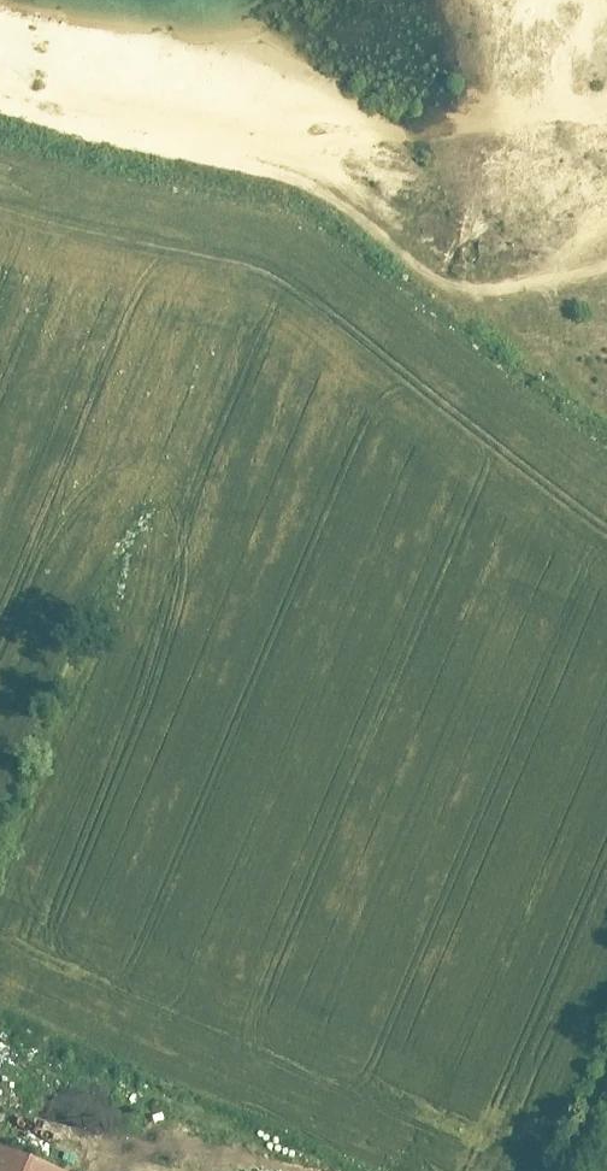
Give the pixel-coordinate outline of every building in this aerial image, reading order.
[(0,1145),(0,1170),(54,1170),(0,1144),(0,1145)]
